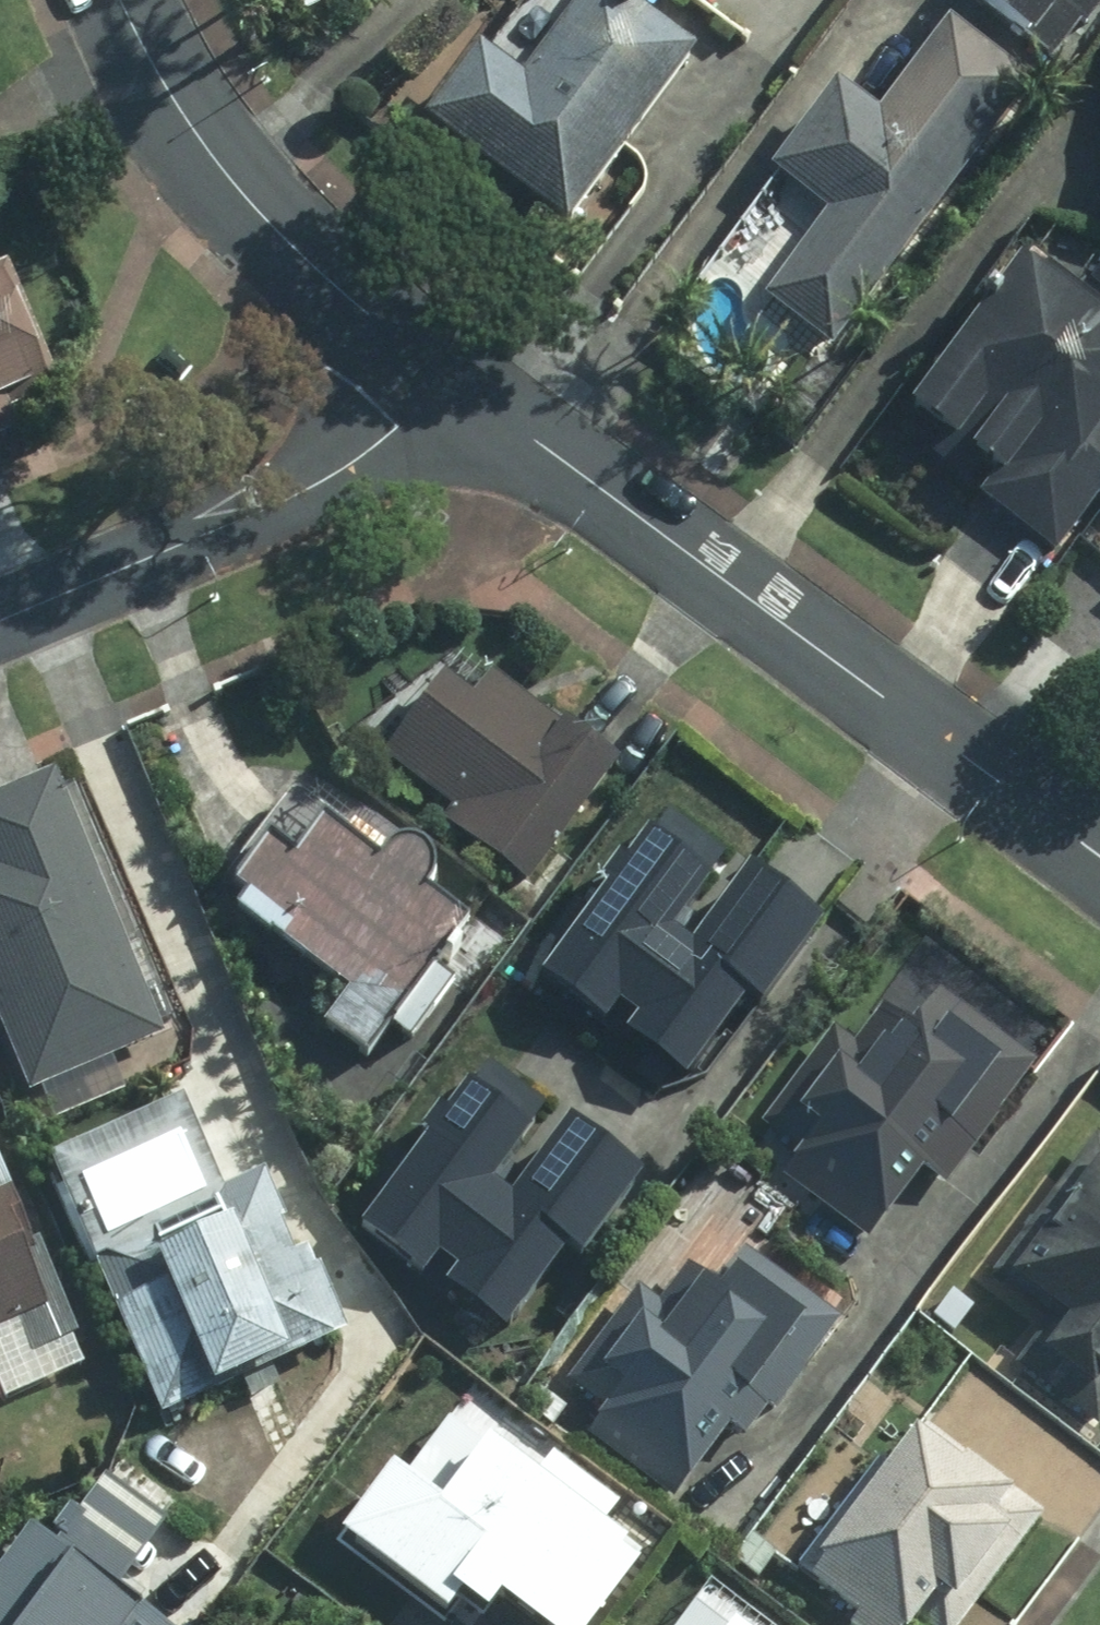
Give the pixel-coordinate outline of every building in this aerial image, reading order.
[(290,28),(354,0),(278,0),(290,28)] [(404,132),(555,236),(673,66),(578,0),(570,0),(503,97),(453,62),(404,132)] [(942,9),(1045,80),(1099,1),(1099,0),(949,0),(942,9)] [(924,40),(861,130),(817,100),(757,187),(814,226),(757,307),(826,354),(1005,95),(924,40)] [(0,278),(0,427),(24,418),(16,397),(71,375),(28,267),(0,278)] [(1064,470),(1099,420),(1099,354),(998,284),(892,436),(986,502),(978,512),(1047,560),(1095,492),(1064,470)] [(512,667),(493,692),(459,666),(400,744),(472,797),(458,815),(548,882),(646,751),(589,708),(581,719),(512,667)] [(7,859),(0,862),(0,975),(45,1085),(184,1027),(81,771),(0,803),(0,841),(7,859)] [(660,791),(535,966),(688,1074),(750,988),(763,998),(825,911),(751,859),(694,939),(671,922),(730,840),(660,791)] [(354,812),(325,851),(296,830),(248,893),(370,985),(343,1021),(391,1057),(494,913),(458,886),(468,871),(467,852),(455,839),(434,835),(412,855),(354,812)] [(776,1120),(804,1141),(788,1163),(900,1252),(1048,1056),(956,987),(929,1023),(901,1003),(870,1044),(847,1027),(776,1120)] [(489,1049),(364,1218),(423,1261),(436,1243),(453,1255),(442,1270),(511,1321),(572,1238),(586,1248),(645,1168),(571,1114),(519,1184),(497,1167),(551,1095),(489,1049)] [(106,1259),(113,1255),(176,1402),(367,1320),(301,1166),(252,1187),(216,1102),(66,1166),(106,1259)] [(84,1296),(20,1141),(0,1149),(0,1328),(84,1296)] [(1006,1274),(1070,1321),(1036,1366),(1099,1414),(1099,1148),(1006,1274)] [(656,1285),(576,1407),(699,1490),(746,1418),(776,1437),(858,1311),(760,1247),(736,1283),(705,1263),(680,1301),(656,1285)] [(582,1484),(471,1396),(364,1528),(485,1624),(501,1624),(528,1592),(569,1624),(599,1624),(671,1536),(591,1472),(582,1484)] [(922,1413),(804,1570),(878,1624),(957,1624),(1047,1505),(922,1413)] [(137,1587),(188,1518),(122,1469),(72,1537),(49,1520),(0,1586),(0,1624),(189,1624),(137,1587)] [(760,1624),(777,1624),(766,1617),(760,1624)]
